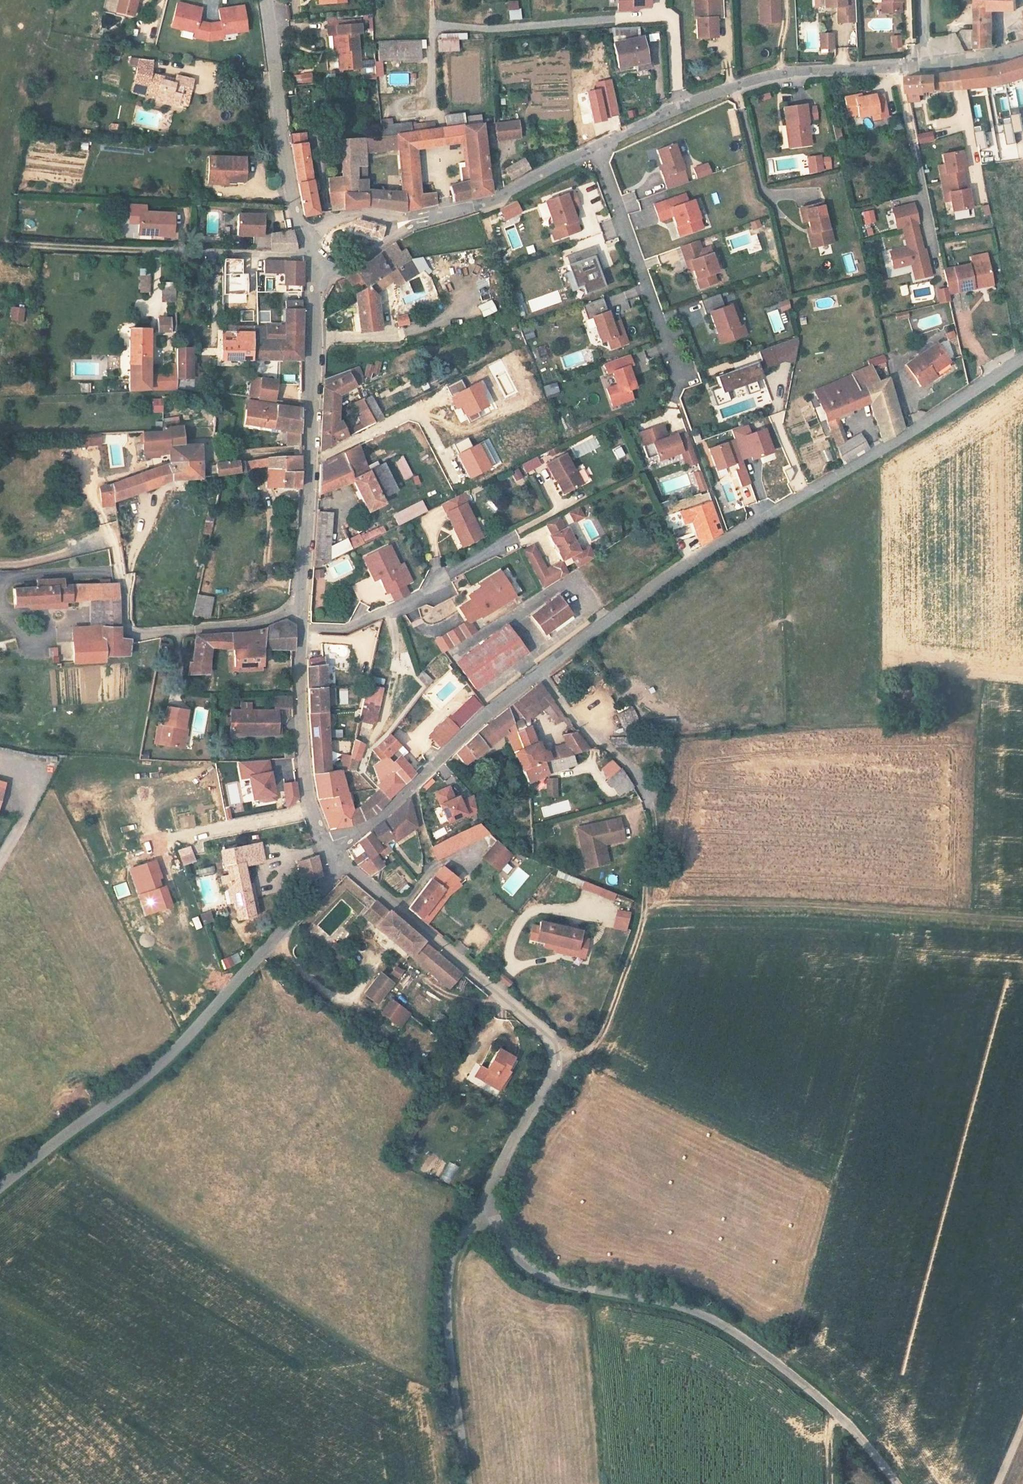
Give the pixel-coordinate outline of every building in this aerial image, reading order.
[(115,11),(117,0),(107,0),(105,10),(115,11)] [(139,0),(117,0),(114,11),(134,16),(139,0)] [(508,0),(509,19),(521,19),(519,0),(512,0),(508,0)] [(610,10),(652,7),(652,0),(610,0),(610,10)] [(712,0),(692,0),(692,20),(694,20),(695,39),(714,38),(714,19),(713,19),(712,0)] [(759,17),(778,17),(778,0),(758,0),(759,17)] [(823,1),(823,12),(836,11),(837,27),(855,26),(854,0),(823,0),(823,1)] [(877,0),(884,0),(884,11),(897,11),(897,0),(877,0)] [(970,43),(989,41),(987,0),(970,0),(970,43)] [(197,21),(201,8),(177,2),(171,26),(195,32),(194,36),(208,40),(208,24),(197,21)] [(246,29),(242,5),(218,9),(220,22),(208,24),(208,40),(223,37),(222,33),(246,29)] [(361,24),(328,27),(329,36),(330,48),(335,52),(338,51),(341,51),(343,71),(361,69),(358,33),(361,33),(361,24)] [(459,50),(459,39),(467,39),(467,32),(438,34),(439,51),(459,50)] [(902,46),(902,34),(891,34),(891,46),(902,46)] [(831,38),(819,38),(820,53),(832,53),(831,38)] [(378,40),(378,60),(424,59),(423,39),(378,40)] [(616,59),(628,80),(652,66),(640,45),(616,59)] [(963,65),(966,82),(1022,74),(1022,52),(1002,58),(995,59),(963,65)] [(585,53),(586,61),(596,60),(596,53),(585,53)] [(152,61),(136,60),(136,74),(132,93),(147,96),(148,93),(158,95),(157,101),(180,106),(184,84),(192,86),(194,78),(177,74),(175,79),(151,74),(152,61)] [(375,60),(376,75),(384,75),(383,60),(375,60)] [(365,66),(365,74),(375,74),(375,65),(365,66)] [(952,67),(943,69),(944,85),(966,82),(963,65),(952,67)] [(574,67),(574,76),(590,75),(590,66),(574,67)] [(930,71),(920,73),(921,86),(944,85),(943,69),(930,71)] [(296,83),(313,82),(312,72),(295,73),(296,83)] [(920,73),(907,76),(907,88),(921,86),(920,73)] [(576,86),(575,111),(602,111),(603,93),(597,92),(597,87),(576,86)] [(971,113),(970,88),(956,89),(957,114),(971,113)] [(998,94),(1001,107),(1022,102),(1022,90),(998,94)] [(510,92),(511,103),(528,102),(527,91),(510,92)] [(856,99),(843,102),(845,114),(854,113),(855,116),(865,114),(867,121),(886,117),(883,100),(867,103),(867,101),(857,102),(856,99)] [(973,112),(986,110),(983,101),(972,103),(973,112)] [(803,103),(782,106),(784,123),(787,123),(789,143),(793,145),(809,143),(806,119),(804,107),(803,103)] [(814,105),(804,107),(806,119),(816,118),(814,105)] [(733,135),(741,134),(735,109),(728,111),(733,135)] [(448,123),(466,122),(465,112),(448,113),(448,123)] [(1016,131),(1022,130),(1022,119),(1021,112),(1012,114),(1016,131)] [(299,214),(314,211),(302,113),(288,114),(299,214)] [(483,117),(484,127),(497,126),(496,116),(483,117)] [(834,116),(828,118),(833,138),(838,137),(834,116)] [(1008,143),(1017,141),(1013,121),(1005,122),(1008,143)] [(121,134),(123,125),(111,122),(109,131),(121,134)] [(789,143),(787,123),(784,123),(786,146),(793,145),(789,143)] [(466,150),(469,183),(487,178),(484,127),(447,130),(430,131),(430,128),(426,128),(426,125),(410,126),(411,133),(398,134),(398,143),(399,197),(399,216),(443,206),(443,194),(420,196),(417,153),(466,150)] [(918,143),(934,140),(932,127),(915,131),(918,143)] [(986,129),(976,130),(979,149),(989,147),(986,129)] [(390,143),(398,143),(398,134),(390,134),(390,143)] [(328,176),(333,203),(345,201),(345,195),(357,193),(355,160),(366,160),(366,137),(322,141),(325,156),(339,155),(342,173),(328,176)] [(670,145),(653,152),(659,167),(660,171),(657,172),(664,191),(684,183),(670,145)] [(942,173),(936,174),(938,183),(960,180),(959,171),(961,170),(958,152),(940,155),(941,165),(942,173)] [(208,153),(207,171),(225,172),(225,177),(244,178),(244,154),(208,153)] [(808,172),(824,171),(822,153),(807,155),(808,172)] [(523,158),(505,168),(510,177),(528,167),(523,158)] [(399,216),(399,197),(366,188),(366,167),(374,167),(374,159),(366,160),(355,160),(357,193),(345,195),(345,201),(333,203),(334,208),(347,206),(374,211),(399,216)] [(696,178),(712,174),(708,162),(692,166),(696,178)] [(225,180),(225,177),(225,172),(207,171),(207,179),(225,180)] [(487,195),(487,178),(469,183),(453,188),(455,203),(487,195)] [(961,189),(960,180),(938,183),(940,193),(945,192),(946,200),(948,210),(967,208),(964,189),(961,189)] [(569,194),(541,205),(551,232),(547,233),(551,242),(575,233),(567,211),(574,209),(569,194)] [(682,195),(651,206),(656,221),(670,216),(678,237),(700,228),(690,201),(685,202),(682,195)] [(516,199),(499,208),(505,220),(522,211),(516,199)] [(820,202),(798,207),(801,221),(803,220),(806,220),(812,246),(830,242),(827,228),(826,228),(820,202)] [(984,215),(991,214),(988,203),(981,205),(984,215)] [(913,204),(893,209),(897,228),(902,227),(916,224),(918,224),(913,204)] [(167,209),(134,208),(133,218),(128,218),(128,234),(157,234),(158,231),(167,231),(167,209)] [(865,224),(876,222),(873,208),(862,211),(865,224)] [(257,213),(231,211),(230,233),(246,234),(245,247),(264,248),(263,232),(256,231),(257,213)] [(760,219),(750,221),(751,228),(761,227),(760,219)] [(806,220),(803,220),(809,247),(812,246),(806,220)] [(354,221),(346,239),(361,240),(363,236),(372,237),(378,225),(354,221)] [(916,224),(902,227),(905,240),(919,237),(916,224)] [(288,230),(263,232),(264,248),(291,250),(288,230)] [(586,241),(589,248),(604,240),(601,234),(586,241)] [(919,237),(905,240),(907,248),(888,252),(891,265),(902,263),(902,265),(910,264),(913,280),(929,277),(924,250),(922,250),(919,237)] [(694,241),(677,248),(683,264),(687,262),(697,288),(713,282),(710,273),(715,271),(706,248),(697,251),(694,241)] [(385,269),(402,266),(391,243),(375,253),(385,269)] [(562,260),(565,267),(590,258),(599,280),(602,279),(590,249),(562,260)] [(969,262),(941,268),(946,290),(946,292),(971,287),(970,283),(989,279),(983,252),(968,256),(969,262)] [(359,277),(350,297),(354,317),(376,315),(373,286),(383,285),(381,275),(398,297),(417,284),(406,265),(402,266),(385,269),(375,253),(355,266),(359,277)] [(848,272),(855,270),(851,253),(843,255),(848,272)] [(565,267),(563,268),(567,277),(572,290),(578,288),(579,290),(581,296),(602,288),(599,280),(590,258),(565,267)] [(280,288),(297,287),(297,262),(259,260),(259,276),(280,278),(280,288)] [(347,285),(350,297),(359,277),(355,266),(345,273),(338,278),(333,281),(337,289),(347,285)] [(138,268),(138,292),(150,292),(150,268),(138,268)] [(567,277),(561,279),(567,294),(579,290),(578,288),(572,290),(567,277)] [(989,279),(970,283),(971,287),(990,283),(989,279)] [(901,294),(908,293),(907,284),(900,285),(901,294)] [(162,287),(162,299),(175,299),(175,287),(162,287)] [(946,290),(936,292),(939,304),(948,303),(946,292),(946,290)] [(623,292),(611,297),(614,307),(627,302),(623,292)] [(716,295),(697,302),(702,316),(706,314),(718,345),(740,336),(737,325),(734,326),(731,317),(736,316),(731,304),(721,308),(716,295)] [(477,304),(483,316),(497,310),(492,298),(477,304)] [(787,310),(785,299),(775,302),(779,313),(787,310)] [(281,328),(254,329),(254,343),(263,344),(263,359),(295,357),(297,301),(280,303),(281,328)] [(599,301),(578,308),(583,322),(588,320),(597,344),(604,342),(607,351),(624,345),(616,323),(610,325),(606,313),(603,314),(599,301)] [(10,320),(24,321),(24,307),(11,306),(10,320)] [(676,310),(664,313),(667,322),(678,319),(676,310)] [(909,310),(901,311),(903,319),(910,317),(909,310)] [(154,325),(173,325),(172,312),(154,313),(154,325)] [(174,387),(173,365),(147,365),(146,314),(127,316),(128,386),(158,386),(174,387)] [(397,325),(409,324),(408,314),(396,316),(397,325)] [(217,359),(244,359),(244,329),(218,331),(217,359)] [(244,329),(244,359),(263,359),(263,344),(254,343),(254,329),(246,329),(244,329)] [(707,394),(712,409),(727,404),(723,395),(740,388),(744,397),(755,393),(751,384),(759,381),(758,378),(756,373),(762,370),(780,363),(790,366),(793,343),(792,338),(753,353),(757,363),(712,380),(716,391),(707,394)] [(934,344),(904,365),(918,386),(948,366),(934,344)] [(173,356),(173,365),(174,387),(190,389),(189,377),(188,356),(188,348),(173,348),(173,356)] [(881,359),(879,355),(863,361),(865,367),(881,361),(881,359)] [(734,362),(736,368),(756,361),(754,356),(734,362)] [(624,357),(599,366),(602,376),(607,375),(612,388),(602,391),(608,409),(628,401),(625,392),(631,390),(623,369),(628,367),(624,357)] [(356,361),(349,364),(350,369),(353,383),(360,371),(356,361)] [(380,362),(365,361),(364,375),(380,376),(380,362)] [(349,364),(315,376),(318,385),(350,369),(349,364)] [(871,383),(865,367),(838,379),(842,387),(845,394),(853,391),(860,388),(871,383)] [(315,401),(328,395),(353,383),(350,369),(318,385),(315,386),(315,392),(315,401)] [(756,373),(758,378),(764,376),(762,370),(756,373)] [(244,375),(244,394),(295,398),(295,379),(244,375)] [(197,377),(189,377),(190,389),(197,389),(197,377)] [(865,403),(879,442),(899,429),(883,378),(871,383),(860,388),(865,403)] [(838,379),(827,384),(830,392),(842,387),(838,379)] [(546,395),(559,391),(556,381),(543,385),(546,395)] [(90,382),(80,383),(81,392),(91,391),(90,382)] [(859,405),(853,391),(845,394),(842,387),(830,392),(827,384),(810,391),(827,432),(836,427),(832,416),(859,405)] [(860,388),(853,391),(859,405),(865,403),(860,388)] [(332,406),(328,395),(315,401),(315,410),(328,409),(332,406)] [(151,397),(151,412),(163,412),(163,397),(151,397)] [(261,409),(262,401),(237,398),(236,406),(261,409)] [(261,409),(236,406),(234,421),(295,428),(295,425),(295,412),(295,404),(262,401),(261,409)] [(788,417),(793,441),(823,435),(820,424),(807,427),(806,419),(813,417),(810,401),(799,403),(802,414),(788,417)] [(315,433),(327,430),(328,409),(315,410),(315,421),(315,433)] [(362,417),(341,426),(345,442),(356,437),(381,426),(378,410),(362,417)] [(167,459),(197,457),(196,440),(180,442),(178,426),(159,426),(159,429),(137,430),(139,447),(156,448),(168,446),(167,459)] [(327,430),(315,433),(315,489),(352,471),(345,442),(341,426),(327,430)] [(295,428),(281,427),(281,445),(295,444),(295,428)] [(836,427),(827,432),(833,449),(843,444),(836,427)] [(658,428),(634,437),(643,462),(653,458),(655,463),(677,455),(680,462),(691,458),(682,436),(672,440),(671,438),(663,441),(658,428)] [(97,430),(85,431),(85,441),(98,441),(97,430)] [(857,435),(850,440),(857,454),(865,450),(857,435)] [(356,437),(345,442),(352,471),(364,468),(356,437)] [(843,444),(833,449),(840,465),(857,454),(850,440),(843,444)] [(746,485),(730,442),(704,451),(712,472),(732,465),(735,472),(731,473),(737,488),(746,485)] [(828,447),(822,449),(826,461),(833,459),(828,447)] [(259,487),(293,482),(295,455),(257,458),(259,487)] [(558,456),(540,464),(546,479),(549,478),(556,492),(573,484),(567,470),(565,471),(558,456)] [(111,480),(99,480),(99,499),(112,499),(166,478),(197,477),(197,473),(197,464),(197,457),(167,459),(111,480)] [(693,465),(691,458),(680,462),(683,469),(693,465)] [(242,459),(197,464),(197,473),(242,470),(242,459)] [(404,463),(396,465),(400,486),(409,485),(404,463)] [(384,465),(374,466),(381,495),(391,492),(384,465)] [(364,468),(352,471),(360,507),(377,500),(376,496),(381,495),(374,466),(364,468)] [(510,473),(517,482),(524,477),(518,468),(510,473)] [(697,474),(690,476),(693,483),(699,481),(697,474)] [(699,481),(693,483),(697,494),(703,492),(699,481)] [(429,508),(434,518),(452,551),(465,545),(460,535),(466,532),(453,508),(456,506),(452,497),(429,508)] [(398,524),(427,510),(422,499),(392,513),(398,524)] [(326,510),(313,509),(312,524),(325,525),(326,510)] [(73,512),(60,513),(61,529),(74,528),(73,512)] [(204,515),(202,533),(211,534),(213,517),(204,515)] [(553,517),(540,524),(545,535),(543,536),(556,561),(574,552),(561,527),(559,528),(553,517)] [(389,528),(387,521),(366,532),(367,539),(389,528)] [(325,525),(312,524),(308,568),(322,561),(345,550),(340,541),(323,550),(325,525)] [(621,524),(611,524),(612,536),(621,535),(621,524)] [(466,532),(460,535),(465,545),(471,542),(466,532)] [(523,549),(541,587),(569,574),(562,560),(547,567),(535,543),(523,549)] [(378,549),(353,562),(360,575),(365,572),(377,596),(399,584),(391,567),(388,569),(378,549)] [(324,568),(314,569),(314,577),(324,577),(324,568)] [(512,597),(497,573),(476,586),(481,593),(477,595),(474,592),(466,597),(468,602),(456,609),(465,624),(477,616),(478,618),(512,597)] [(37,581),(11,582),(10,597),(26,597),(49,596),(48,602),(58,602),(57,596),(87,595),(97,595),(96,615),(95,632),(66,636),(65,658),(120,652),(124,636),(119,636),(115,636),(117,581),(111,581),(104,581),(63,581),(63,577),(37,577),(37,581)] [(207,614),(209,595),(194,594),(191,612),(207,614)] [(97,595),(87,595),(85,616),(96,615),(97,595)] [(566,614),(553,596),(528,616),(542,633),(566,614)] [(66,618),(66,636),(95,632),(96,615),(85,616),(66,618)] [(256,651),(274,651),(283,651),(287,651),(288,628),(278,622),(242,631),(190,633),(186,661),(183,662),(180,679),(201,679),(206,647),(227,647),(228,672),(256,672),(256,651)] [(521,649),(502,626),(452,664),(471,688),(521,649)] [(455,627),(442,635),(449,647),(462,639),(455,627)] [(48,647),(50,662),(59,661),(58,646),(48,647)] [(283,651),(274,651),(274,660),(283,660),(283,651)] [(308,773),(323,772),(319,658),(302,660),(304,697),(308,773)] [(591,676),(598,671),(590,662),(584,668),(591,676)] [(426,686),(433,679),(422,669),(416,676),(426,686)] [(418,688),(410,680),(398,693),(408,701),(418,688)] [(534,683),(505,703),(529,765),(568,757),(583,754),(571,737),(564,741),(567,746),(540,755),(525,727),(545,714),(553,726),(558,722),(562,729),(564,727),(555,713),(534,683)] [(377,691),(362,688),(355,720),(370,723),(377,691)] [(441,710),(448,716),(470,696),(463,689),(441,710)] [(283,698),(265,698),(265,711),(268,712),(283,712),(283,698)] [(500,734),(518,769),(529,765),(505,703),(450,746),(461,762),(500,734)] [(177,713),(157,709),(153,726),(149,746),(169,750),(177,713)] [(268,712),(222,711),(222,733),(268,733),(268,712)] [(180,714),(177,713),(169,750),(172,751),(180,714)] [(578,720),(586,728),(595,722),(588,713),(578,720)] [(429,737),(438,746),(455,729),(446,720),(429,737)] [(153,726),(148,725),(144,745),(149,746),(153,726)] [(349,726),(347,736),(355,737),(357,727),(349,726)] [(368,751),(371,755),(387,772),(399,785),(409,775),(388,754),(395,747),(384,736),(368,751)] [(347,755),(344,770),(351,769),(359,746),(350,740),(347,755)] [(339,755),(336,771),(344,770),(347,755),(339,755)] [(387,772),(371,755),(363,762),(369,770),(375,784),(387,772)] [(570,768),(568,757),(529,765),(518,769),(524,781),(570,768)] [(268,762),(239,763),(241,779),(249,778),(252,800),(261,799),(262,805),(274,803),(268,762)] [(443,779),(451,775),(447,768),(440,772),(443,779)] [(611,795),(628,785),(625,779),(614,769),(600,782),(611,795)] [(308,773),(313,799),(339,795),(343,812),(349,811),(336,771),(323,772),(308,773)] [(374,794),(383,800),(399,785),(387,772),(375,784),(370,788),(374,794)] [(557,779),(547,779),(548,788),(558,787),(557,779)] [(283,785),(284,793),(286,792),(297,790),(296,783),(283,785)] [(558,787),(548,788),(548,796),(558,796),(558,787)] [(284,793),(286,808),(288,808),(298,799),(297,790),(286,792),(284,793)] [(383,800),(374,794),(360,807),(349,811),(343,812),(348,827),(352,827),(372,816),(385,802),(383,800)] [(348,827),(343,812),(339,795),(313,799),(323,830),(348,827)] [(446,795),(434,805),(452,830),(467,819),(469,821),(478,814),(472,799),(460,808),(457,803),(451,807),(449,804),(451,803),(446,795)] [(360,856),(369,850),(375,846),(373,841),(378,837),(385,833),(388,838),(413,824),(410,809),(403,797),(386,813),(390,821),(382,827),(377,819),(350,838),(357,850),(360,856)] [(543,817),(570,809),(567,799),(540,807),(543,817)] [(621,837),(616,816),(574,827),(583,862),(600,857),(597,844),(601,842),(621,837)] [(428,845),(433,857),(474,841),(489,835),(483,825),(471,830),(428,845)] [(181,864),(192,862),(187,830),(168,833),(170,843),(177,842),(181,864)] [(600,857),(583,862),(585,867),(607,861),(601,842),(597,844),(600,857)] [(384,857),(392,850),(388,845),(380,852),(384,857)] [(496,845),(478,857),(488,872),(506,861),(496,845)] [(226,863),(261,857),(259,849),(222,856),(226,874),(228,874),(228,871),(226,863)] [(348,856),(351,861),(360,856),(357,850),(348,856)] [(376,862),(369,850),(360,856),(351,861),(354,867),(361,873),(376,862)] [(238,926),(253,922),(245,883),(243,871),(263,867),(261,857),(226,863),(228,871),(228,874),(238,926)] [(303,885),(319,880),(321,878),(316,860),(297,865),(303,885)] [(402,904),(412,913),(436,887),(438,889),(447,878),(438,868),(427,876),(402,904)] [(389,880),(400,895),(409,889),(398,873),(389,880)] [(436,887),(412,913),(419,919),(443,893),(453,882),(447,878),(438,889),(436,887)] [(256,880),(245,883),(253,922),(263,920),(256,880)] [(613,892),(582,881),(580,888),(611,899),(613,892)] [(419,937),(387,911),(372,898),(361,913),(376,925),(407,951),(412,955),(423,941),(419,937)] [(616,908),(612,928),(627,930),(630,911),(616,908)] [(210,910),(200,913),(203,923),(213,920),(210,910)] [(571,924),(532,917),(529,930),(527,942),(536,944),(545,946),(566,950),(570,932),(571,924)] [(579,933),(570,932),(566,950),(545,946),(544,950),(544,951),(574,957),(579,933)] [(412,955),(414,956),(442,980),(451,988),(463,975),(454,967),(426,943),(423,941),(412,955)] [(223,968),(241,962),(237,952),(220,959),(223,968)] [(395,964),(390,973),(398,978),(404,969),(395,964)] [(375,1003),(382,995),(389,981),(379,973),(370,985),(364,995),(375,1003)] [(509,987),(513,981),(502,973),(498,978),(509,987)] [(391,1000),(390,1001),(382,1015),(395,1024),(404,1012),(391,1000)] [(510,1068),(496,1057),(482,1075),(477,1071),(470,1080),(474,1084),(491,1097),(503,1081),(501,1079),(510,1068)] [(95,1084),(84,1091),(88,1099),(100,1091),(95,1084)] [(435,1155),(425,1170),(436,1176),(445,1162),(435,1155)] [(440,1180),(449,1184),(458,1165),(448,1161),(440,1180)]
